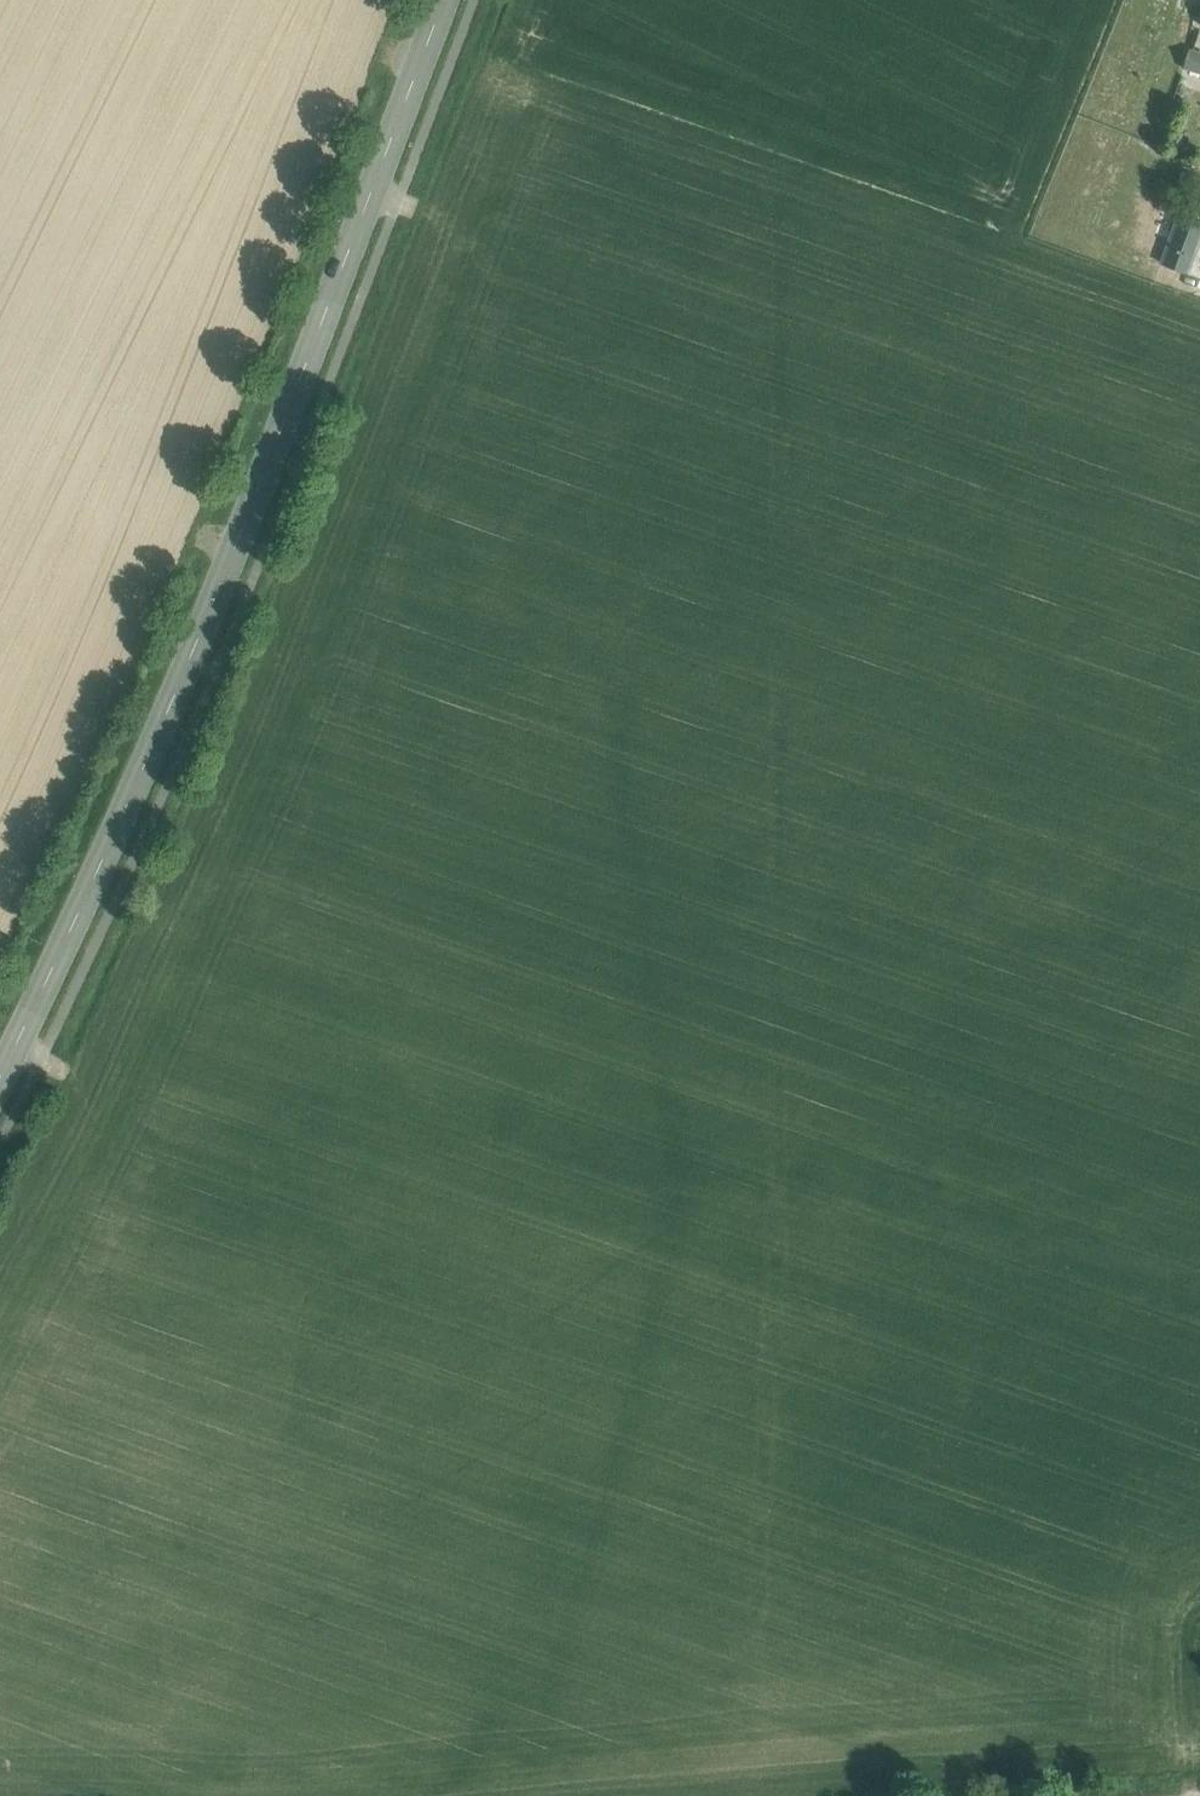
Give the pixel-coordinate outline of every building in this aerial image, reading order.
[(1189,49),(1184,67),(1199,72),(1199,52),(1189,49)] [(1179,217),(1163,263),(1188,272),(1199,239),(1199,224),(1179,217)]
